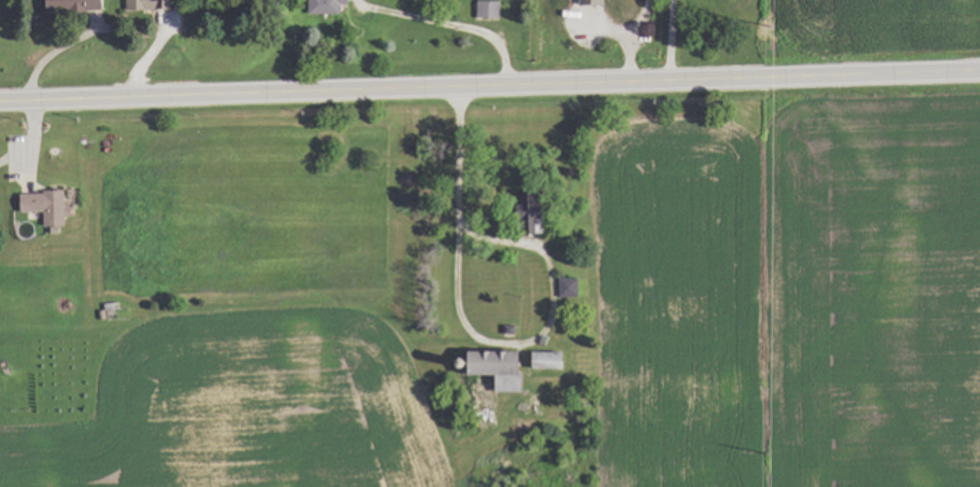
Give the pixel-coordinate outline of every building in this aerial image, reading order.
[(104,12),(104,0),(45,0),(45,13),(104,12)] [(173,11),(173,0),(127,0),(127,11),(173,11)] [(349,0),(310,0),(310,15),(342,15),(342,4),(349,4),(349,0)] [(602,13),(602,0),(579,0),(580,35),(595,35),(595,13),(602,13)] [(637,2),(616,2),(616,19),(637,19),(637,2)] [(477,18),(499,18),(499,4),(477,4),(477,18)] [(21,213),(45,213),(46,227),(66,227),(65,192),(21,193),(21,213)] [(543,234),(545,197),(523,196),(522,224),(532,225),(531,234),(543,234)] [(577,299),(577,280),(558,280),(558,299),(577,299)] [(524,393),(523,352),(471,352),(471,376),(497,376),(497,393),(524,393)] [(533,371),(566,371),(566,353),(533,353),(533,371)]
